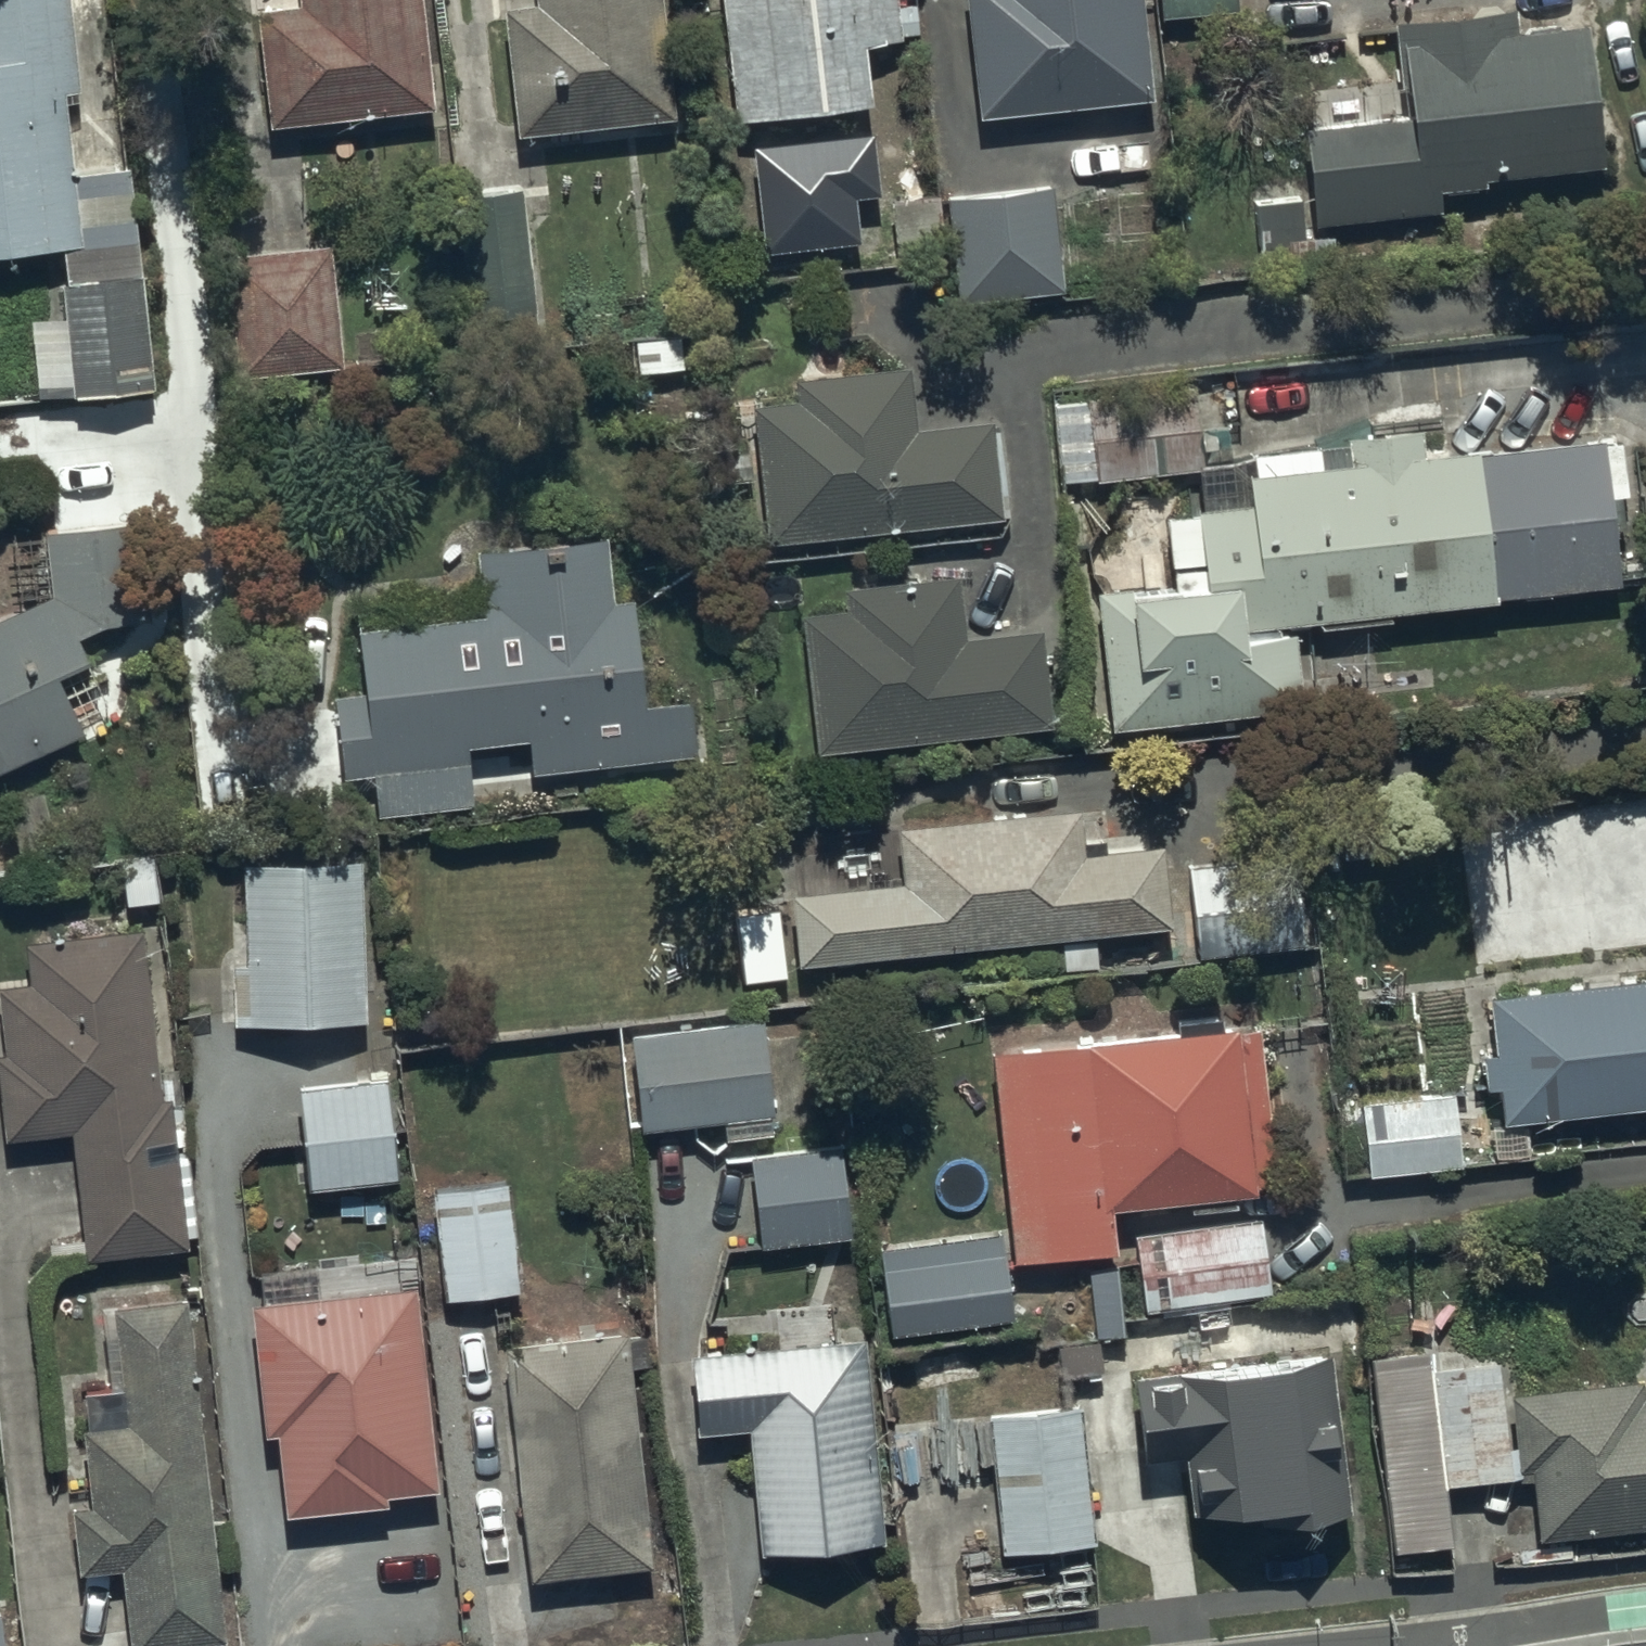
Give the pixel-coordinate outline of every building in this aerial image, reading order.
[(73,0),(0,0),(0,264),(68,257),(72,291),(65,291),(69,325),(35,329),(43,404),(76,401),(77,407),(158,399),(135,176),(78,182),(69,101),(83,99),(73,0)] [(439,118),(426,0),(301,0),(302,13),(260,17),(273,136),(439,118)] [(520,145),(679,128),(665,0),(537,0),(539,12),(506,15),(520,145)] [(737,133),(876,119),(869,52),(906,48),(901,0),(723,0),(737,133)] [(1157,109),(1145,0),(969,0),(983,128),(1157,109)] [(1238,0),(1162,0),(1165,27),(1240,20),(1238,0)] [(1520,17),(1398,30),(1407,123),(1309,133),(1320,235),(1445,222),(1443,202),(1490,197),(1490,191),(1608,179),(1593,34),(1523,41),(1520,17)] [(874,137),(756,150),(767,254),(861,245),(857,202),(880,199),(874,137)] [(961,311),(1068,300),(1056,194),(950,205),(961,311)] [(543,348),(526,197),(460,204),(477,356),(543,348)] [(1304,209),(1259,212),(1265,283),(1338,278),(1336,245),(1307,247),(1304,209)] [(347,376),(336,252),(230,261),(241,386),(347,376)] [(1235,374),(1054,393),(1062,473),(1097,469),(1097,473),(1198,463),(1197,448),(1232,444),(1229,413),(1239,412),(1235,374)] [(769,552),(1008,529),(998,430),(920,437),(914,376),(799,387),(801,409),(756,414),(769,552)] [(1609,451),(1428,469),(1425,440),(1350,447),(1353,475),(1253,485),(1256,515),(1202,521),(1203,525),(1172,528),(1179,601),(1137,605),(1136,599),(1101,602),(1115,739),(1307,721),(1299,635),(1503,616),(1502,608),(1623,597),(1609,451)] [(77,707),(49,643),(81,629),(69,605),(94,595),(144,594),(146,499),(83,497),(38,507),(45,572),(0,592),(0,743),(77,707)] [(521,713),(526,754),(688,737),(681,669),(636,674),(625,571),(606,573),(599,511),(469,525),(476,589),(350,602),(357,668),(326,671),(335,754),(367,750),(371,795),(467,785),(460,720),(521,713)] [(822,762),(1057,737),(1047,639),(970,647),(964,585),(847,597),(850,619),(807,624),(822,762)] [(796,904),(803,977),(1177,940),(1169,856),(1110,862),(1109,850),(1089,852),(1086,819),(901,837),(907,893),(796,904)] [(229,1003),(361,998),(355,835),(236,839),(240,941),(226,942),(229,1003)] [(153,881),(149,837),(117,840),(121,884),(153,881)] [(1277,869),(1193,876),(1201,964),(1284,957),(1277,869)] [(183,1225),(165,1073),(157,1074),(136,904),(18,918),(23,959),(0,961),(0,1118),(65,1110),(81,1237),(183,1225)] [(1481,971),(1488,1028),(1476,1030),(1480,1066),(1493,1065),(1497,1098),(1645,1081),(1645,951),(1481,971)] [(1102,980),(1100,952),(1067,954),(1068,982),(1102,980)] [(1229,1003),(1228,992),(982,1022),(1008,1237),(1107,1225),(1101,1176),(1272,1156),(1253,1001),(1229,1003)] [(634,1104),(766,1089),(755,993),(623,1008),(634,1104)] [(302,1165),(393,1155),(381,1054),(290,1065),(302,1165)] [(1361,1156),(1456,1148),(1449,1072),(1355,1080),(1361,1156)] [(744,1135),(755,1225),(845,1214),(834,1125),(744,1135)] [(514,1270),(502,1160),(427,1168),(440,1278),(514,1270)] [(996,1212),(871,1226),(882,1311),(1006,1297),(996,1212)] [(380,1469),(431,1463),(408,1257),(242,1275),(257,1407),(269,1406),(278,1489),(381,1478),(380,1469)] [(124,1628),(220,1617),(180,1271),(105,1279),(115,1362),(76,1367),(80,1402),(75,1403),(84,1479),(64,1482),(71,1549),(115,1544),(124,1628)] [(495,1319),(523,1555),(647,1541),(619,1304),(495,1319)] [(753,1530),(877,1519),(859,1313),(683,1329),(690,1410),(742,1406),(753,1530)] [(1505,1454),(1490,1336),(1427,1343),(1442,1461),(1505,1454)] [(1263,1538),(1351,1527),(1329,1346),(1134,1370),(1147,1476),(1186,1471),(1193,1531),(1261,1523),(1263,1538)] [(1645,1505),(1645,1370),(1637,1371),(1635,1356),(1503,1370),(1511,1448),(1524,1446),(1532,1517),(1645,1505)] [(1386,1529),(1445,1522),(1426,1370),(1368,1377),(1386,1529)] [(997,1534),(1090,1524),(1076,1385),(983,1395),(997,1534)]
